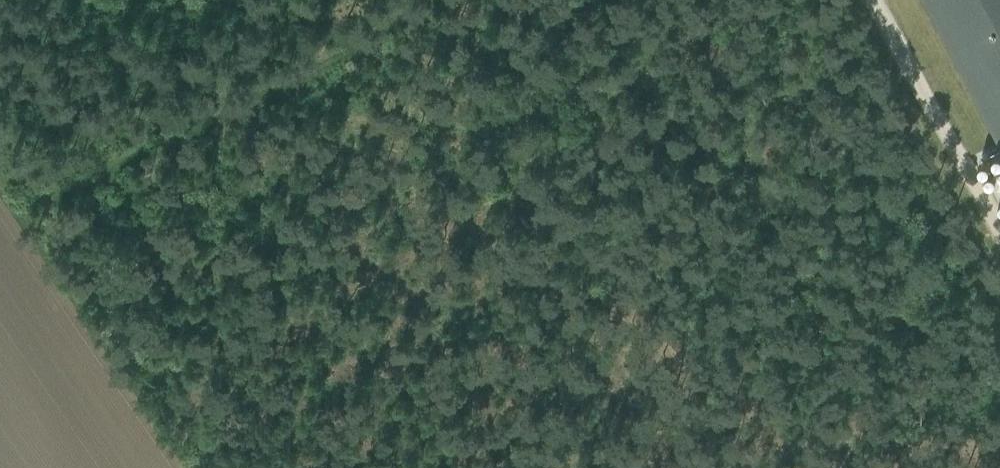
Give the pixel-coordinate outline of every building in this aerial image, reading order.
[(999,153),(999,0),(921,0),(999,153)]
